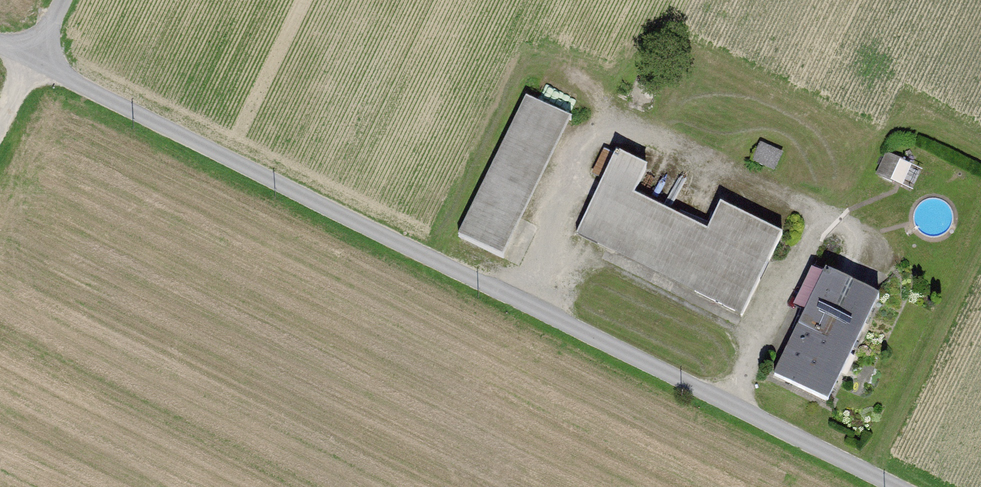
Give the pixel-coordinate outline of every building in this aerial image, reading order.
[(463,237),(520,266),(592,127),(535,98),(463,237)] [(803,159),(767,140),(755,164),(791,183),(803,159)] [(593,171),(604,176),(615,151),(604,146),(593,171)] [(915,189),(924,166),(886,150),(877,173),(915,189)] [(584,242),(749,327),(793,243),(739,215),(724,244),(646,204),(661,175),(628,158),(584,242)] [(689,208),(699,196),(698,180),(685,170),(670,172),(660,184),(661,200),(674,210),(689,208)] [(726,228),(736,216),(734,200),(722,191),(706,192),(696,204),(698,220),(710,230),(726,228)] [(781,383),(844,415),(901,305),(838,272),(781,383)]
